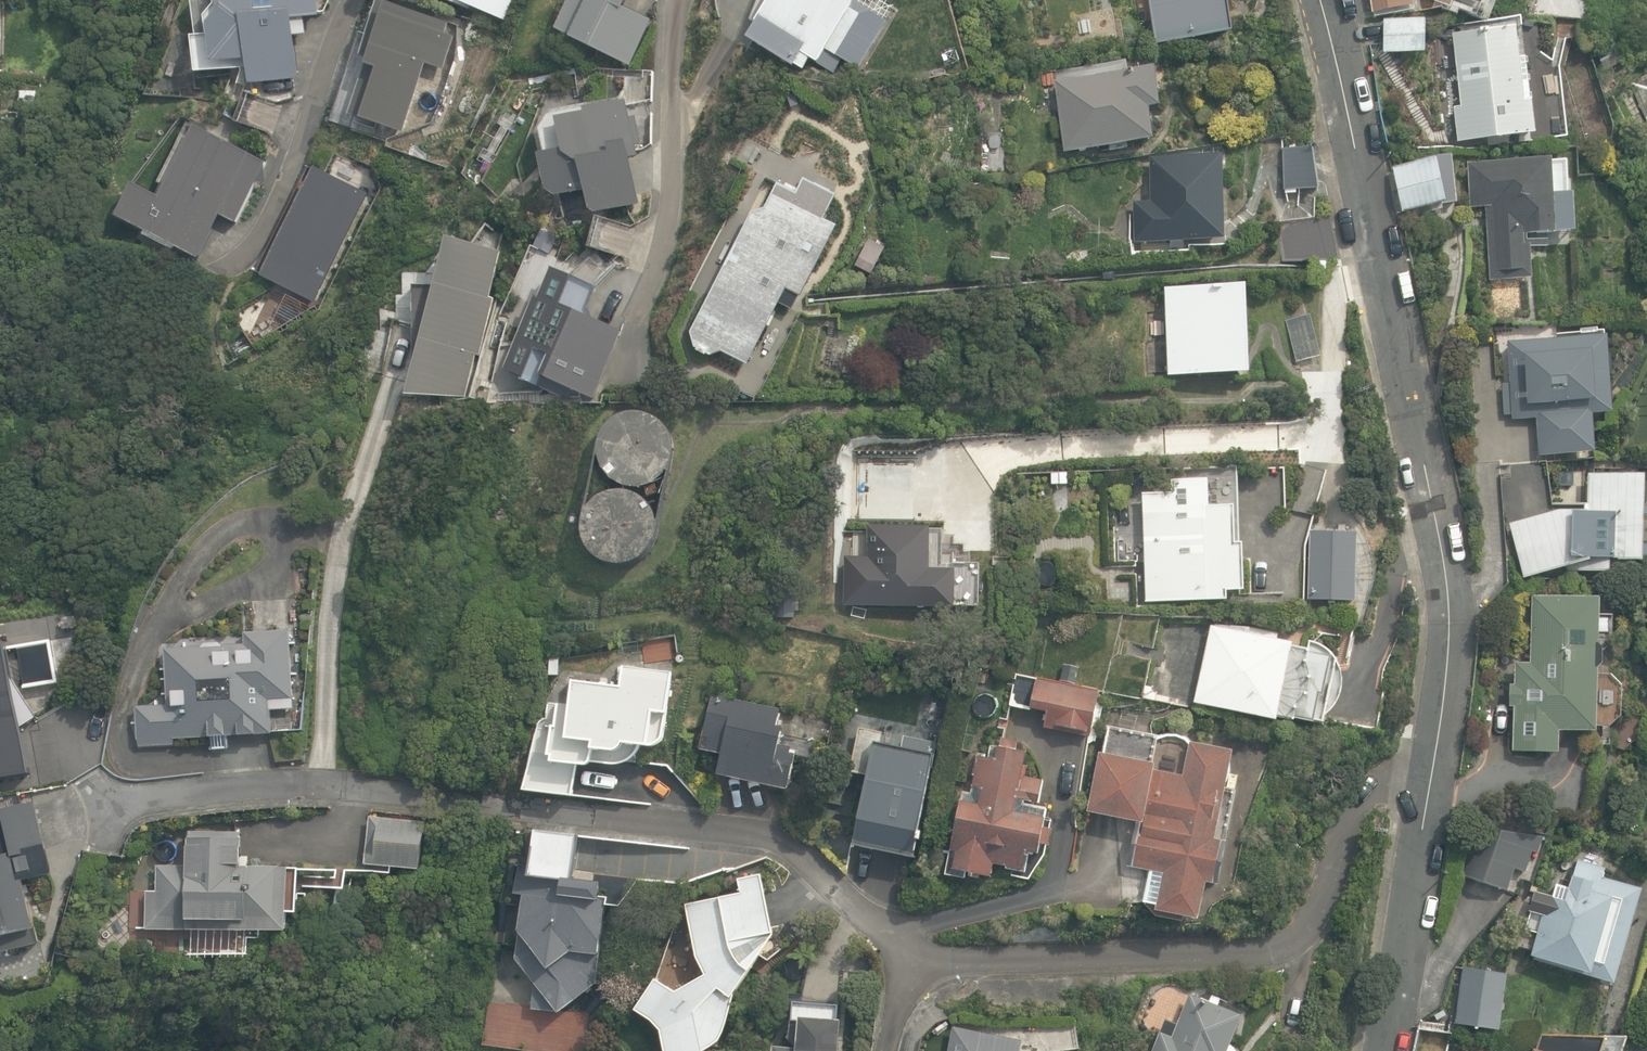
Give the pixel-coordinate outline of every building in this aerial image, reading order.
[(218,66),(250,62),(253,85),(300,80),(297,37),(309,36),(307,20),(322,18),(320,0),(228,0),(229,10),(213,29),(218,66)] [(467,9),(468,6),(507,23),(517,0),(446,0),(467,9)] [(632,67),(654,21),(626,8),(630,0),(574,0),(560,31),(632,67)] [(753,22),(764,28),(755,43),(798,70),(800,68),(807,73),(815,61),(836,74),(845,60),(862,71),(898,8),(886,0),(762,0),(753,22)] [(1155,45),(1234,34),(1229,0),(1149,0),(1155,45)] [(1373,12),(1415,6),(1414,0),(1371,0),(1373,12)] [(1486,15),(1492,0),(1426,0),(1450,10),(1453,3),(1486,15)] [(363,57),(370,59),(352,116),(406,135),(428,65),(446,71),(456,37),(447,34),(451,24),(381,2),(363,57)] [(1384,52),(1426,53),(1427,21),(1385,20),(1384,52)] [(1520,58),(1516,26),(1453,33),(1461,106),(1454,107),(1458,143),(1535,134),(1526,57),(1520,58)] [(1057,81),(1066,153),(1154,141),(1150,108),(1160,106),(1155,68),(1057,81)] [(1646,122),(1646,74),(1629,82),(1646,122)] [(569,153),(544,159),(552,194),(561,200),(589,193),(594,212),(601,215),(642,206),(633,160),(641,158),(639,147),(645,146),(639,118),(633,119),(629,102),(590,112),(590,117),(562,122),(569,153)] [(137,186),(120,218),(200,259),(222,216),(238,225),(260,185),(268,183),(268,170),(270,165),(198,128),(163,199),(137,186)] [(722,352),(748,365),(779,302),(810,318),(823,314),(828,304),(811,305),(796,297),(798,293),(803,296),(838,224),(826,218),(837,195),(809,181),(812,173),(793,165),(788,152),(771,144),(757,147),(748,165),(754,180),(771,188),(778,182),(766,207),(750,212),(691,332),(695,348),(711,356),(722,352)] [(1282,148),(1284,191),(1320,190),(1312,146),(1282,148)] [(1170,241),(1170,248),(1184,247),(1184,241),(1225,240),(1223,155),(1150,157),(1151,201),(1134,201),(1135,242),(1170,241)] [(1487,207),(1491,280),(1533,278),(1531,244),(1526,244),(1525,234),(1572,232),(1570,195),(1553,196),(1551,158),(1469,163),(1471,208),(1487,207)] [(1394,168),(1404,212),(1447,203),(1438,159),(1394,168)] [(317,304),(371,196),(319,170),(266,278),(317,304)] [(1285,261),(1339,260),(1330,216),(1282,222),(1285,261)] [(416,378),(409,398),(466,396),(478,356),(482,357),(498,300),(494,299),(507,254),(454,240),(440,288),(418,287),(416,378)] [(1137,259),(1161,257),(1160,242),(1136,244),(1137,259)] [(548,268),(502,367),(583,404),(618,329),(578,311),(590,287),(548,268)] [(1165,287),(1169,376),(1251,373),(1248,284),(1165,287)] [(1286,320),(1297,361),(1322,355),(1311,313),(1286,320)] [(1537,418),(1539,456),(1596,453),(1594,414),(1613,413),(1608,335),(1549,339),(1548,324),(1514,326),(1515,340),(1509,340),(1511,382),(1503,383),(1505,415),(1512,414),(1513,419),(1537,418)] [(650,487),(659,483),(666,478),(672,470),(675,462),(677,453),(676,443),(673,435),(669,427),(662,420),(654,416),(645,413),(636,412),(626,414),(618,418),(611,424),(605,431),(601,440),(600,449),(601,458),(603,467),(608,475),(615,481),(623,486),(632,489),(641,489),(650,487)] [(1267,428),(1268,452),(1309,451),(1308,427),(1267,428)] [(1643,502),(1643,475),(1588,474),(1586,511),(1561,510),(1509,524),(1524,578),(1554,570),(1609,572),(1609,569),(1641,571),(1641,562),(1646,563),(1646,503),(1643,502)] [(1052,481),(1053,513),(1070,513),(1070,481),(1052,481)] [(855,523),(895,524),(896,484),(856,483),(855,523)] [(646,498),(638,493),(628,491),(618,492),(608,495),(600,500),(593,508),(589,517),(587,527),(588,537),(592,546),(598,554),(606,561),(616,564),(626,565),(636,563),(645,559),(652,552),(658,544),(661,534),(661,524),(659,514),(654,505),(646,498)] [(1143,493),(1146,603),(1227,601),(1227,592),(1243,592),(1242,544),(1234,544),(1233,503),(1185,505),(1184,492),(1143,493)] [(844,606),(956,607),(956,568),(930,568),(931,525),(868,524),(867,556),(847,556),(847,572),(845,572),(844,606)] [(1308,600),(1356,601),(1359,531),(1311,530),(1308,600)] [(770,617),(799,617),(800,590),(771,590),(770,617)] [(1514,750),(1559,752),(1560,729),(1597,731),(1598,667),(1602,663),(1603,647),(1598,643),(1600,597),(1534,594),(1531,663),(1517,662),(1516,684),(1511,684),(1510,706),(1516,706),(1514,750)] [(1023,616),(1022,632),(1037,632),(1038,617),(1023,616)] [(1211,626),(1195,703),(1281,720),(1295,722),(1295,719),(1313,723),(1319,695),(1322,696),(1330,658),(1308,653),(1309,648),(1292,645),(1293,642),(1211,626)] [(212,737),(212,749),(229,748),(228,735),(273,733),(272,708),(293,707),(290,630),(245,632),(245,644),(224,645),(220,641),(205,642),(202,646),(165,647),(168,705),(137,706),(139,745),(176,744),(175,738),(212,737)] [(30,779),(23,737),(36,729),(13,690),(35,678),(19,651),(12,656),(0,636),(0,784),(30,779)] [(550,650),(549,676),(559,676),(560,650),(550,650)] [(1063,665),(1061,682),(1078,684),(1080,667),(1063,665)] [(524,790),(575,797),(578,765),(586,766),(593,762),(612,765),(621,765),(629,762),(636,757),(642,746),(653,745),(660,741),(665,735),(674,673),(626,667),(623,687),(574,680),(571,704),(558,703),(555,727),(537,726),(524,790)] [(1046,727),(1093,735),(1100,690),(1037,679),(1032,708),(1048,711),(1046,727)] [(720,774),(789,789),(796,754),(791,753),(792,746),(779,743),(783,727),(777,726),(781,708),(713,693),(701,749),(724,753),(720,774)] [(854,846),(914,858),(936,740),(905,734),(902,746),(884,743),(886,731),(859,726),(850,772),(868,775),(854,846)] [(1156,910),(1199,918),(1207,881),(1218,883),(1227,840),(1216,838),(1234,749),(1191,743),(1183,771),(1154,765),(1158,736),(1109,728),(1105,756),(1100,755),(1089,811),(1136,820),(1128,864),(1163,872),(1156,910)] [(954,868),(993,875),(995,864),(1025,869),(1029,851),(1039,853),(1041,843),(1050,846),(1053,829),(1044,827),(1048,808),(1023,804),(1015,810),(1018,798),(1040,802),(1044,779),(1023,775),(1027,751),(1017,749),(1019,739),(1003,736),(1001,746),(999,745),(996,759),(979,756),(974,786),(983,787),(980,804),(962,800),(953,848),(957,849),(954,868)] [(35,803),(0,812),(0,958),(44,947),(25,878),(53,870),(35,803)] [(365,864),(421,870),(426,822),(370,816),(365,864)] [(1464,867),(1510,880),(1514,867),(1525,870),(1540,818),(1474,832),(1464,867)] [(146,929),(288,931),(289,866),(243,865),(243,832),(190,831),(190,866),(179,866),(158,865),(158,890),(147,890),(146,929)] [(1533,960),(1614,984),(1642,889),(1604,877),(1607,868),(1579,860),(1570,889),(1557,885),(1553,896),(1539,892),(1532,913),(1542,916),(1530,956),(1534,957),(1533,960)] [(598,981),(607,899),(599,898),(600,887),(572,884),(573,875),(518,869),(514,907),(523,908),(516,958),(533,980),(533,1005),(560,1012),(598,981)] [(666,1050),(707,1050),(719,1042),(726,1030),(731,1014),(733,998),(774,932),(762,873),(737,877),(740,892),(687,904),(697,956),(705,974),(677,991),(657,978),(636,1009),(652,1020),(662,1031),(666,1050)] [(1455,1023),(1498,1029),(1507,973),(1464,966),(1455,1023)] [(1243,1015),(1190,994),(1173,1036),(1160,1031),(1152,1050),(1228,1050),(1243,1015)] [(842,1020),(799,1017),(797,1048),(772,1046),(772,1050),(840,1050),(842,1020)] [(1621,1028),(1601,1025),(1600,1032),(1620,1036),(1621,1028)] [(1021,1041),(997,1036),(997,1039),(972,1034),(969,1050),(1019,1050),(1021,1041)] [(1626,1037),(1541,1035),(1536,1048),(1533,1047),(1532,1050),(1621,1050),(1626,1037)]
